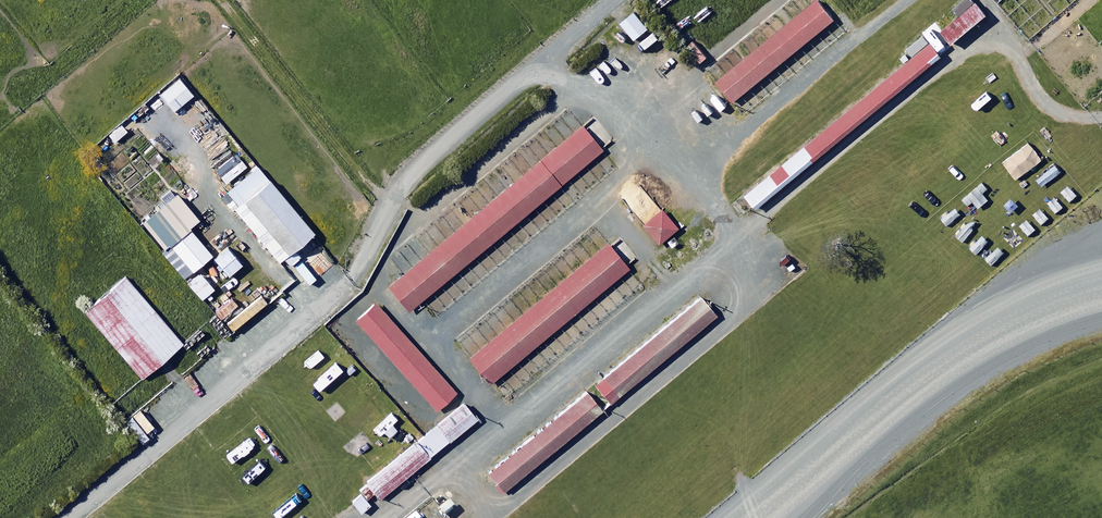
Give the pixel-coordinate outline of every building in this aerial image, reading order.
[(986,17),(975,4),(942,31),(952,44),(986,17)] [(833,26),(816,5),(715,86),(732,107),(833,26)] [(649,30),(636,12),(622,23),(635,40),(649,30)] [(951,51),(936,33),(930,38),(945,56),(951,51)] [(943,65),(930,48),(905,68),(743,197),(757,214),(943,65)] [(583,131),(382,293),(402,318),(604,156),(583,131)] [(315,233),(258,166),(228,191),(234,199),(230,203),(265,245),(280,262),(284,259),(290,266),(299,258),(294,251),(315,233)] [(177,192),(141,221),(164,250),(162,251),(184,278),(213,255),(190,228),(199,220),(177,192)] [(677,228),(662,209),(642,225),(658,244),(677,228)] [(606,251),(466,364),(487,390),(627,278),(606,251)] [(217,287),(202,269),(187,282),(202,300),(217,287)] [(183,344),(127,278),(86,313),(143,379),(183,344)] [(705,303),(591,394),(606,412),(720,321),(705,303)] [(355,328),(437,416),(458,397),(376,308),(355,328)] [(584,399),(489,476),(504,495),(599,419),(584,399)] [(474,428),(461,412),(426,440),(366,488),(380,504),(414,477),(474,428)] [(376,500),(367,489),(358,497),(367,508),(376,500)] [(440,506),(446,514),(456,505),(450,498),(440,506)]
